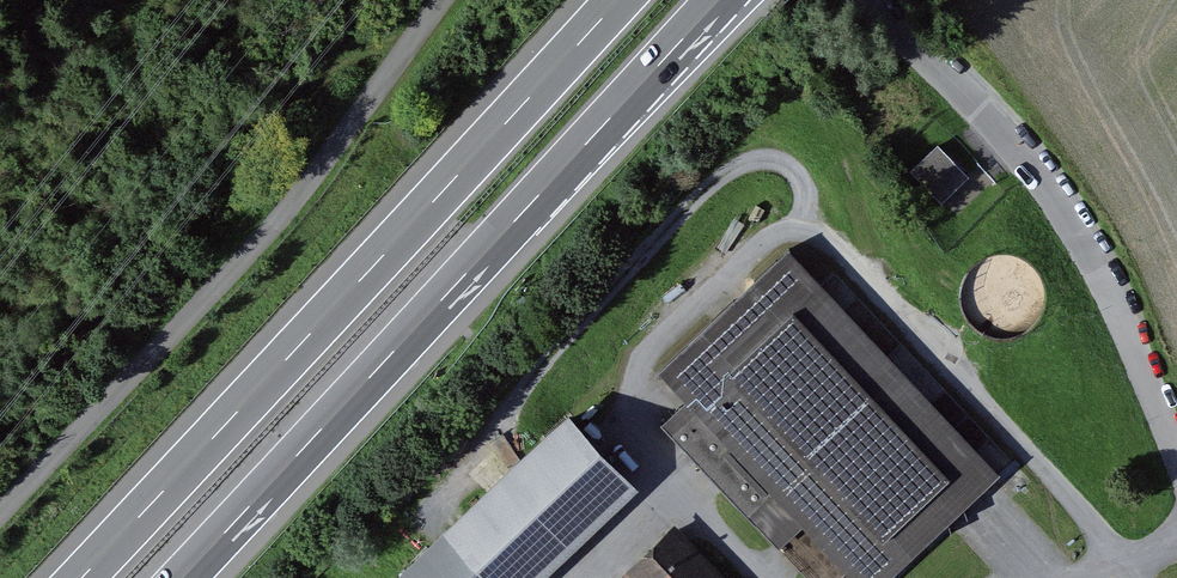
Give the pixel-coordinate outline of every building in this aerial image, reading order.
[(972,176),(943,146),(918,171),(948,200),(958,190),(972,176)] [(796,250),(668,373),(696,402),(674,423),(768,522),(821,577),(900,577),(1009,475),(796,250)] [(573,414),(402,577),(542,577),(640,484),(573,414)] [(686,522),(637,570),(644,577),(741,577),(686,522)]
